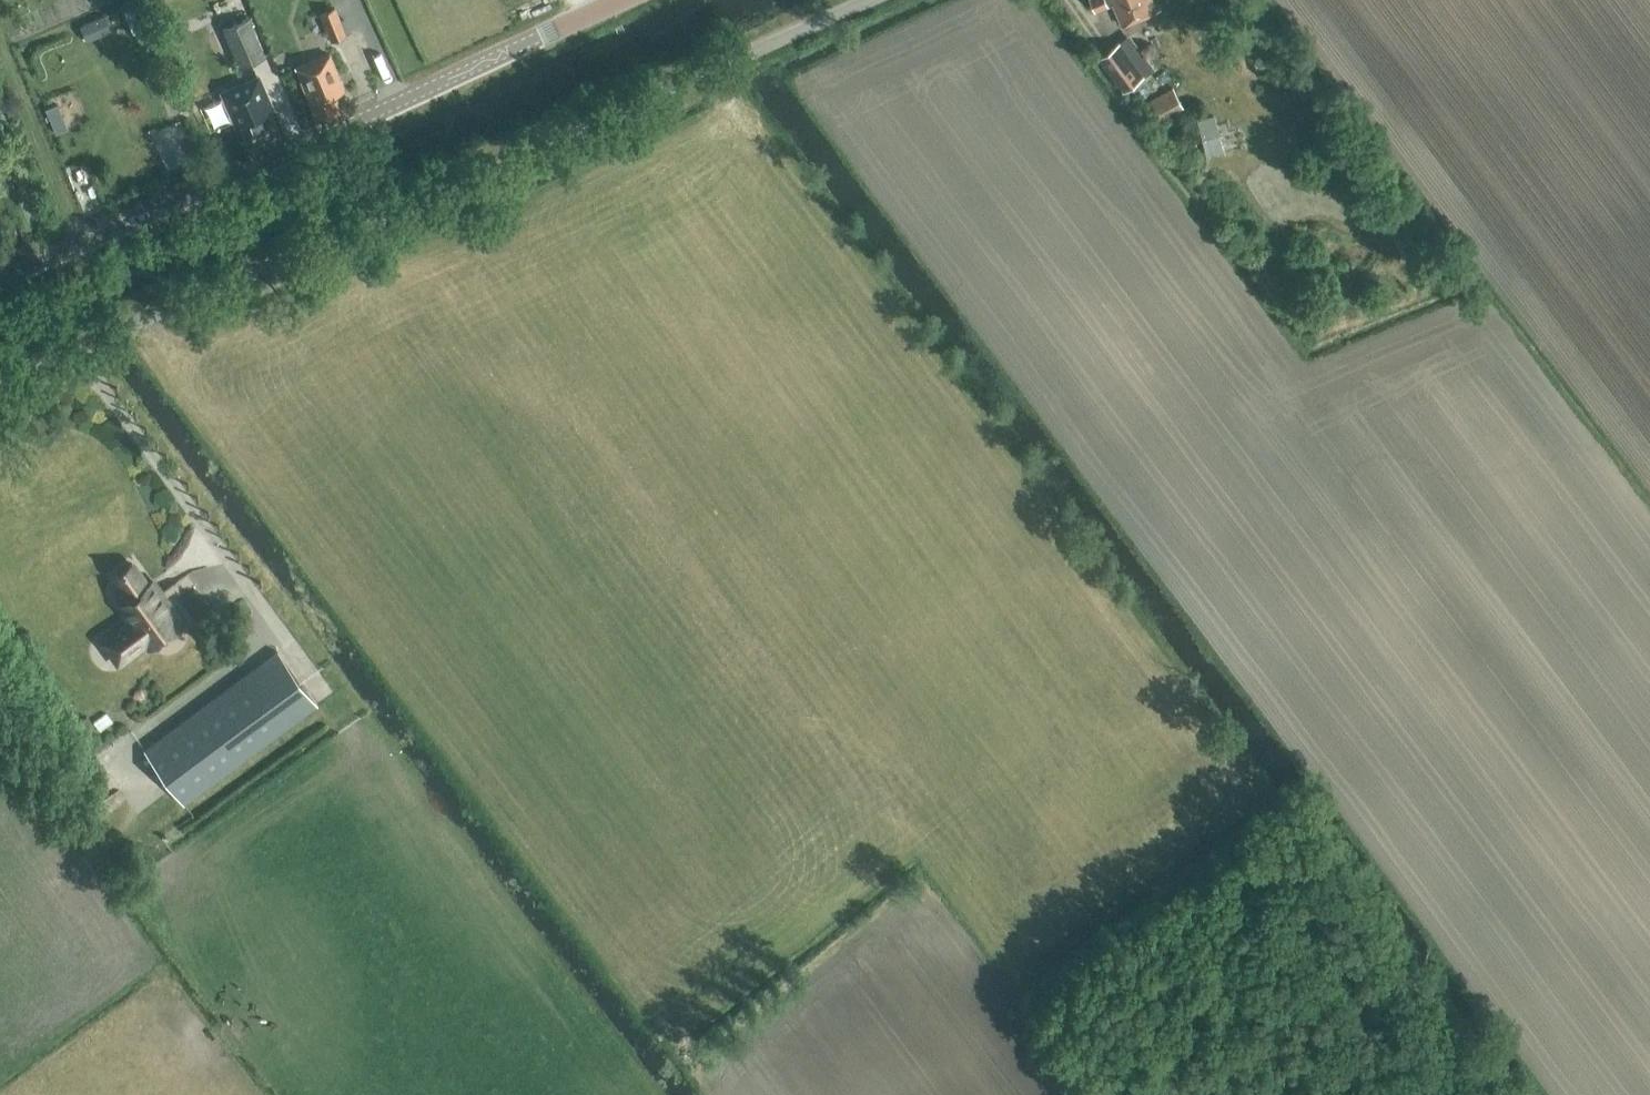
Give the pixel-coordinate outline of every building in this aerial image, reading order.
[(351,31),(368,23),(356,0),(344,0),(336,4),(351,31)] [(1161,10),(1157,0),(1090,0),(1095,12),(1114,4),(1123,26),(1161,10)] [(334,8),(319,14),(330,42),(345,36),(334,8)] [(103,16),(80,26),(86,42),(110,32),(103,16)] [(237,69),(265,57),(249,19),(222,31),(237,69)] [(1123,92),(1148,74),(1124,41),(1100,59),(1123,92)] [(333,94),(343,91),(329,54),(295,68),(316,121),(340,111),(333,94)] [(257,78),(221,93),(235,125),(238,124),(248,147),(279,134),(269,112),(272,110),(257,78)] [(1158,124),(1184,109),(1173,88),(1147,104),(1158,124)] [(1209,157),(1224,154),(1215,115),(1200,118),(1209,157)] [(62,119),(50,124),(55,136),(67,131),(62,119)] [(154,545),(134,563),(147,576),(166,559),(154,545)] [(117,605),(128,620),(100,640),(117,663),(144,644),(148,649),(182,625),(151,581),(146,584),(131,564),(114,577),(128,597),(117,605)] [(183,804),(316,706),(276,652),(143,751),(183,804)]
